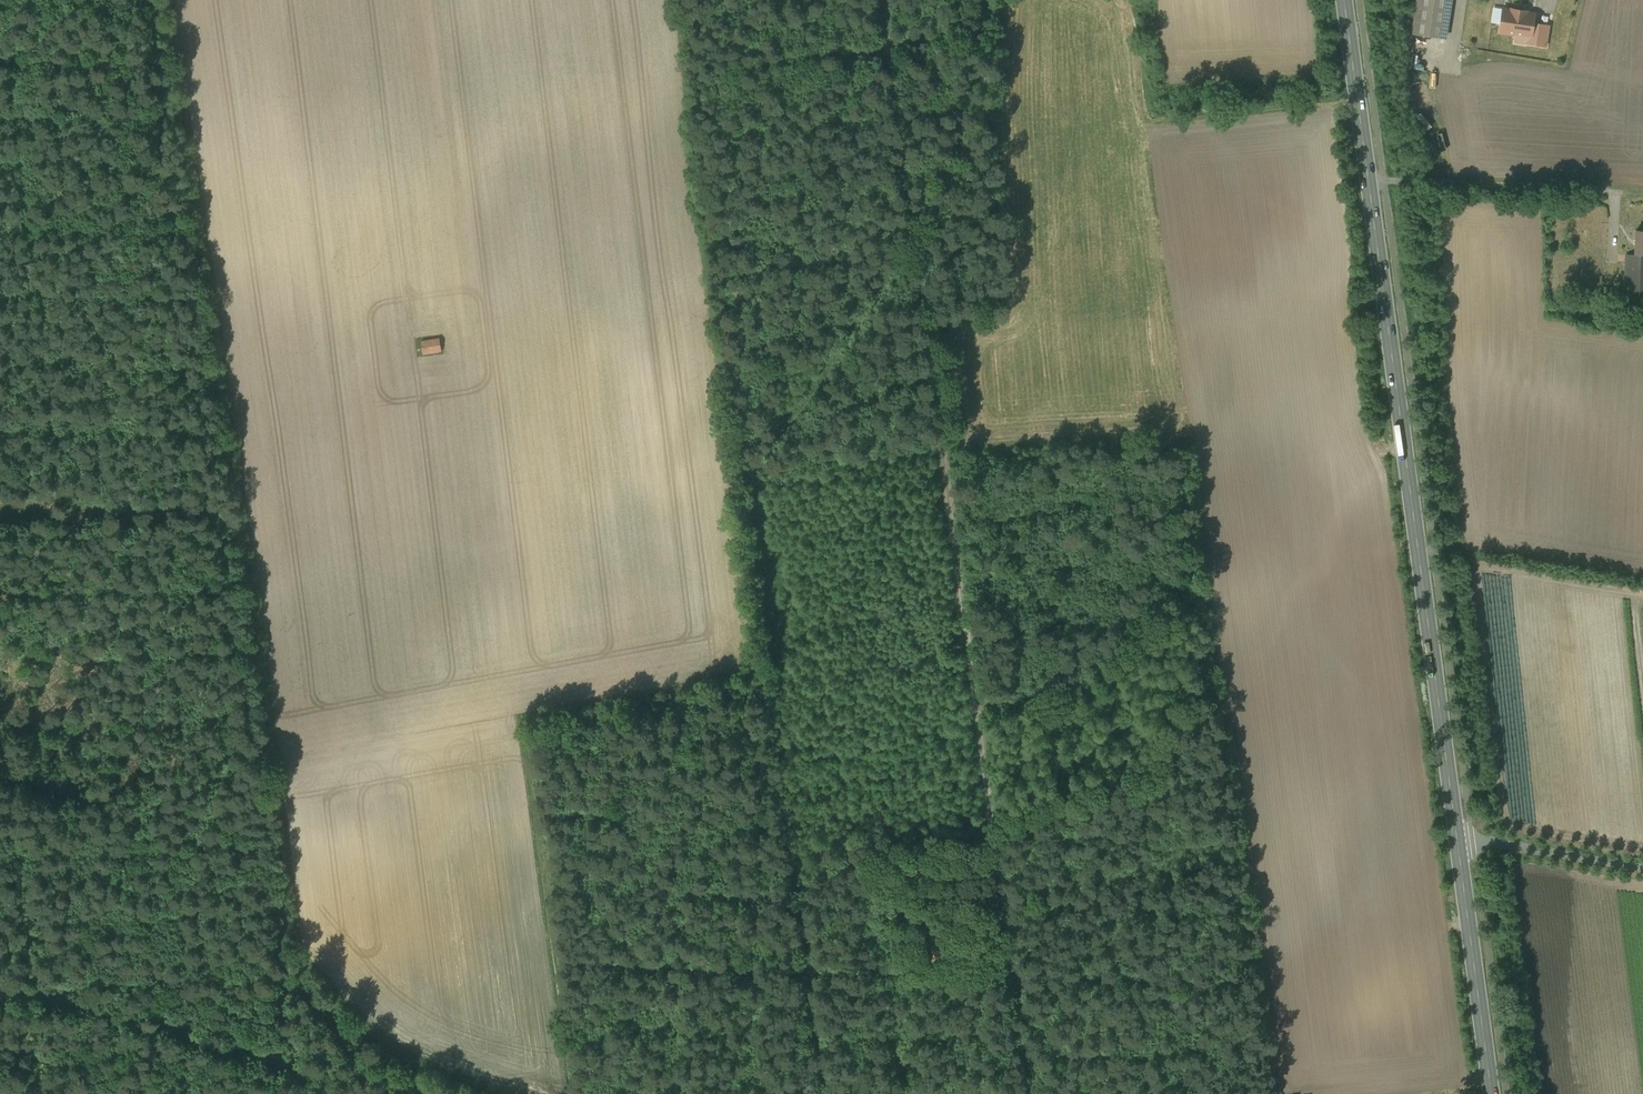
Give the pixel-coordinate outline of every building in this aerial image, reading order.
[(1412,33),(1445,38),(1451,0),(1417,0),(1412,33)] [(1527,11),(1512,9),(1512,10),(1503,9),(1500,32),(1528,36),(1531,37),(1533,24),(1535,14),(1526,13),(1527,11)] [(1549,26),(1533,24),(1531,37),(1528,36),(1527,43),(1545,46),(1549,26)] [(1627,255),(1625,290),(1642,290),(1642,255),(1635,255),(1627,255)] [(1599,297),(1583,289),(1580,296),(1596,303),(1599,297)] [(442,335),(423,336),(424,351),(443,350),(442,335)]
